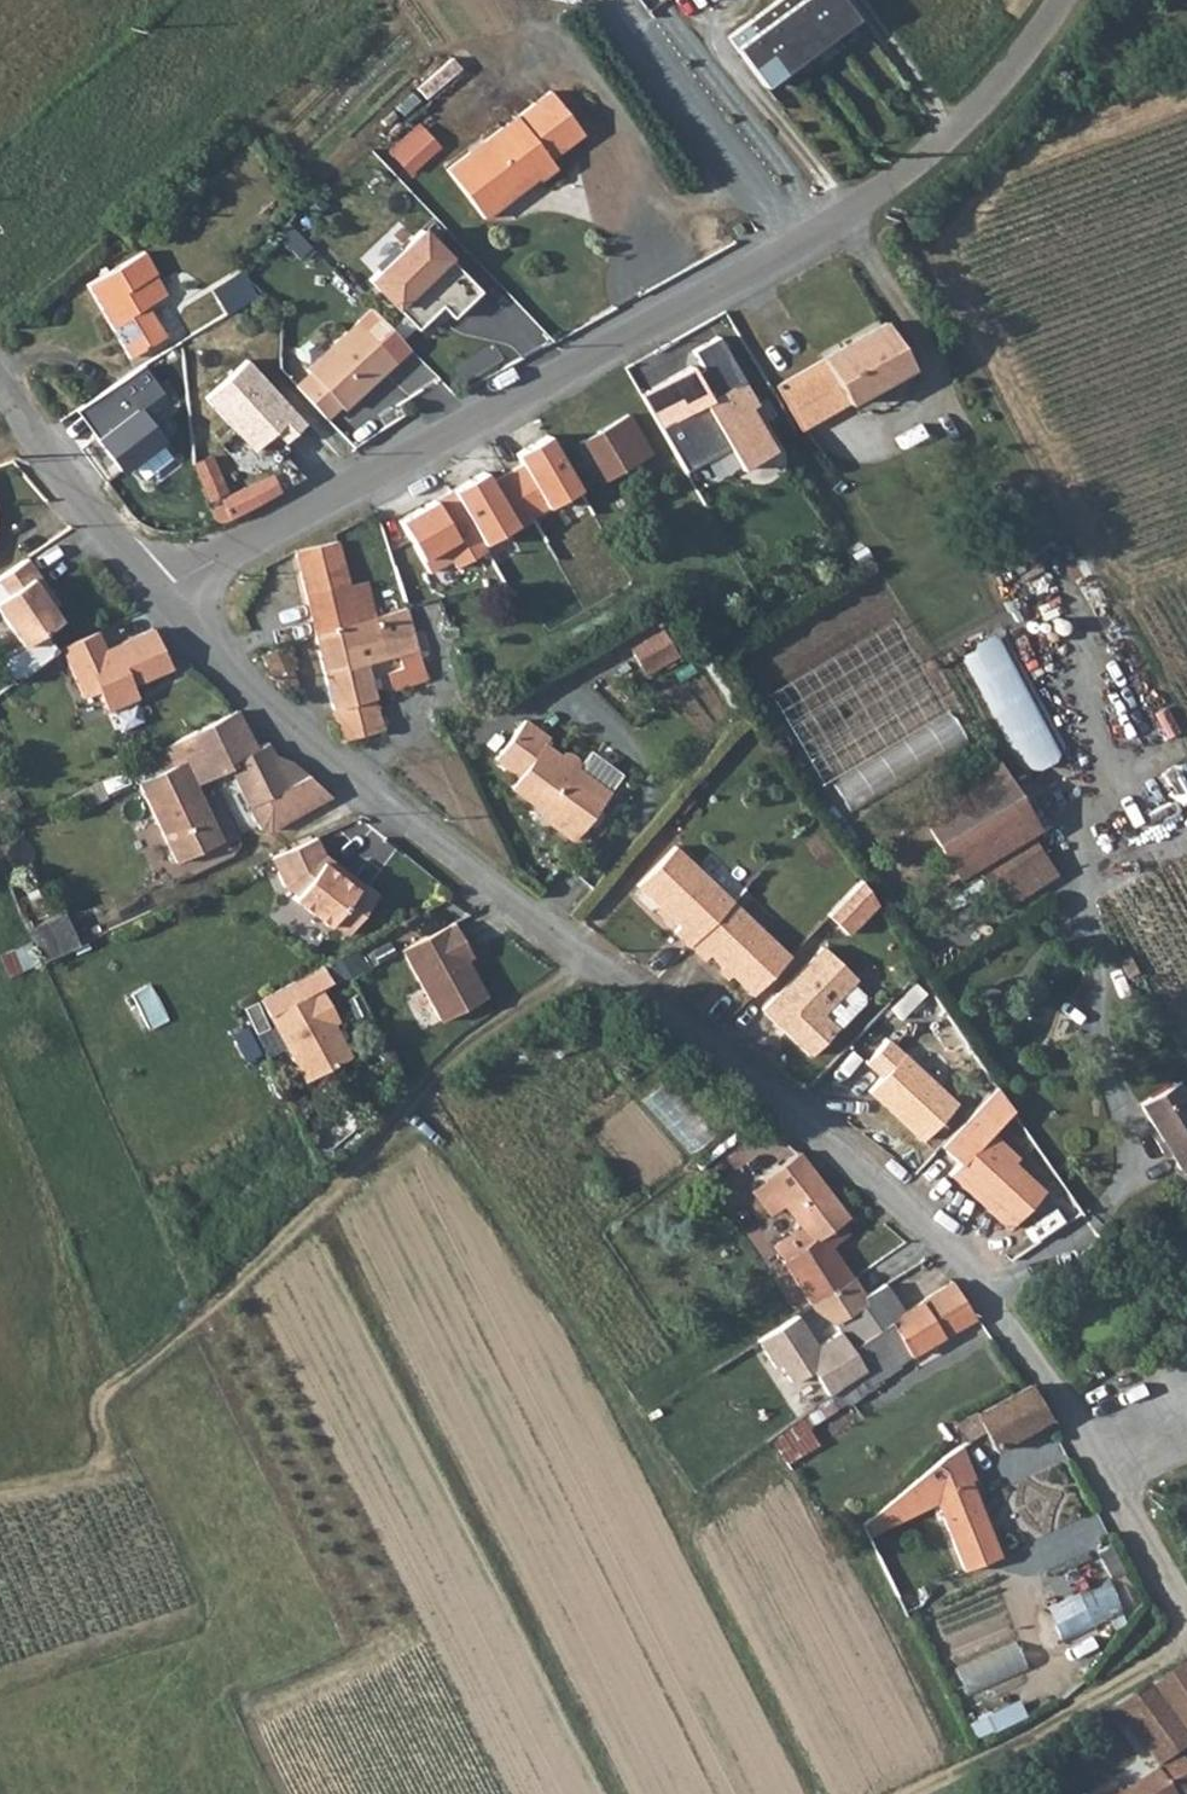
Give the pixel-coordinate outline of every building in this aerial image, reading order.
[(749,85),(840,18),(827,0),(761,0),(712,36),(749,85)] [(477,232),(499,211),(492,205),(521,179),(527,186),(530,189),(536,185),(535,184),(546,176),(538,169),(570,140),(532,100),(495,134),(437,192),(477,232)] [(424,123),(393,152),(415,175),(446,147),(424,123)] [(521,179),(492,205),(499,211),(527,186),(521,179)] [(409,239),(360,292),(410,338),(433,313),(445,324),(471,296),(409,239)] [(152,278),(140,255),(132,259),(152,278)] [(124,281),(141,311),(155,303),(144,281),(152,278),(132,259),(84,284),(90,299),(124,281)] [(163,299),(152,278),(144,281),(155,303),(163,299)] [(123,362),(158,341),(141,311),(124,281),(90,299),(123,362)] [(779,388),(807,433),(916,369),(889,323),(779,388)] [(296,406),(328,435),(341,420),(345,424),(392,371),(352,336),(305,388),(309,392),(296,406)] [(640,395),(681,470),(722,449),(736,473),(773,448),(716,337),(692,351),(697,363),(640,395)] [(155,366),(82,403),(123,483),(179,455),(156,410),(172,401),(155,366)] [(644,414),(636,419),(658,459),(666,455),(644,414)] [(618,482),(658,459),(636,419),(596,441),(618,482)] [(219,522),(288,497),(280,475),(232,492),(218,454),(197,462),(219,522)] [(304,595),(346,586),(335,542),(293,551),(304,595)] [(23,555),(0,572),(0,615),(19,643),(51,621),(53,611),(41,593),(47,589),(23,555)] [(312,631),(375,617),(365,581),(346,586),(304,595),(312,631)] [(412,619),(409,609),(375,617),(312,631),(322,672),(364,662),(399,654),(421,648),(412,619)] [(91,629),(60,645),(69,666),(81,696),(94,690),(103,711),(135,697),(129,684),(167,667),(149,628),(100,650),(91,629)] [(1006,630),(965,654),(1034,774),(1075,750),(1006,630)] [(662,631),(630,648),(644,675),(676,657),(662,631)] [(269,671),(292,665),(288,647),(260,654),(269,671)] [(421,648),(399,654),(403,665),(386,670),(392,690),(408,684),(430,677),(421,648)] [(853,809),(970,743),(918,650),(902,660),(926,702),(904,714),(914,732),(835,777),(853,809)] [(375,710),(367,675),(364,662),(322,672),(334,721),(375,710)] [(295,679),(292,665),(269,671),(276,685),(278,689),(282,691),(286,692),(291,690),(294,687),(295,683),(295,679)] [(338,739),(380,729),(375,710),(334,721),(338,739)] [(238,713),(235,711),(204,725),(221,757),(251,742),(238,713)] [(517,777),(508,788),(541,813),(596,785),(576,770),(577,763),(576,760),(565,753),(558,757),(543,745),(547,739),(524,722),(496,760),(517,777)] [(274,755),(267,742),(224,764),(254,818),(271,810),(279,823),(334,796),(301,770),(274,755)] [(138,780),(174,860),(220,838),(183,759),(138,780)] [(992,760),(910,812),(954,885),(1035,834),(992,760)] [(542,821),(569,841),(605,792),(596,785),(541,813),(545,816),(542,821)] [(322,851),(315,835),(270,855),(282,883),(295,892),(292,896),(326,923),(329,919),(346,932),(376,893),(322,851)] [(1043,841),(990,875),(1010,907),(1063,873),(1043,841)] [(666,851),(629,891),(672,931),(666,937),(696,965),(702,958),(745,998),(782,958),(666,851)] [(870,902),(855,880),(850,884),(822,915),(842,933),(870,902)] [(33,924),(45,960),(83,948),(71,912),(33,924)] [(471,955),(453,921),(401,948),(439,1019),(485,995),(466,958),(471,955)] [(14,976),(45,962),(35,941),(4,954),(14,976)] [(861,990),(816,948),(756,1012),(805,1057),(831,1029),(832,1030),(857,1003),(861,990)] [(337,1018),(319,984),(268,1011),(303,1078),(349,1053),(332,1021),(337,1018)] [(954,1106),(884,1044),(863,1068),(878,1082),(866,1096),(920,1144),(954,1106)] [(670,1077),(647,1100),(699,1152),(722,1130),(670,1077)] [(990,1093),(969,1117),(984,1131),(1008,1105),(996,1087),(990,1093)] [(1186,1160),(1186,1118),(1168,1087),(1129,1108),(1169,1173),(1174,1169),(1186,1160)] [(831,1220),(837,1216),(790,1153),(755,1179),(757,1181),(742,1191),(759,1215),(773,1205),(792,1229),(791,1229),(786,1229),(782,1230),(779,1237),(765,1246),(802,1304),(809,1300),(822,1319),(856,1299),(853,1294),(821,1247),(841,1233),(831,1220)] [(1186,1191),(1186,1160),(1174,1169),(1178,1175),(1186,1191)] [(809,1404),(810,1405),(826,1427),(878,1392),(872,1384),(896,1369),(895,1367),(938,1341),(959,1328),(968,1342),(983,1332),(969,1309),(962,1314),(944,1287),(897,1316),(875,1283),(853,1294),(856,1299),(822,1319),(858,1370),(809,1404)] [(971,1439),(976,1450),(991,1443),(995,1450),(1048,1419),(1029,1385),(976,1415),(975,1413),(956,1424),(967,1441),(971,1439)] [(973,1478),(978,1476),(965,1456),(961,1448),(944,1458),(858,1523),(864,1539),(934,1503),(954,1545),(991,1531),(973,1478)] [(954,1545),(963,1571),(1000,1557),(991,1531),(954,1545)] [(1054,1610),(1065,1638),(1127,1613),(1115,1585),(1054,1610)] [(960,1668),(971,1695),(1033,1670),(1021,1642),(960,1668)] [(1116,1706),(1126,1719),(1161,1766),(1182,1750),(1186,1747),(1186,1665),(1116,1706)] [(1184,1756),(1122,1793),(1120,1793),(1186,1793),(1186,1761),(1184,1756)]
